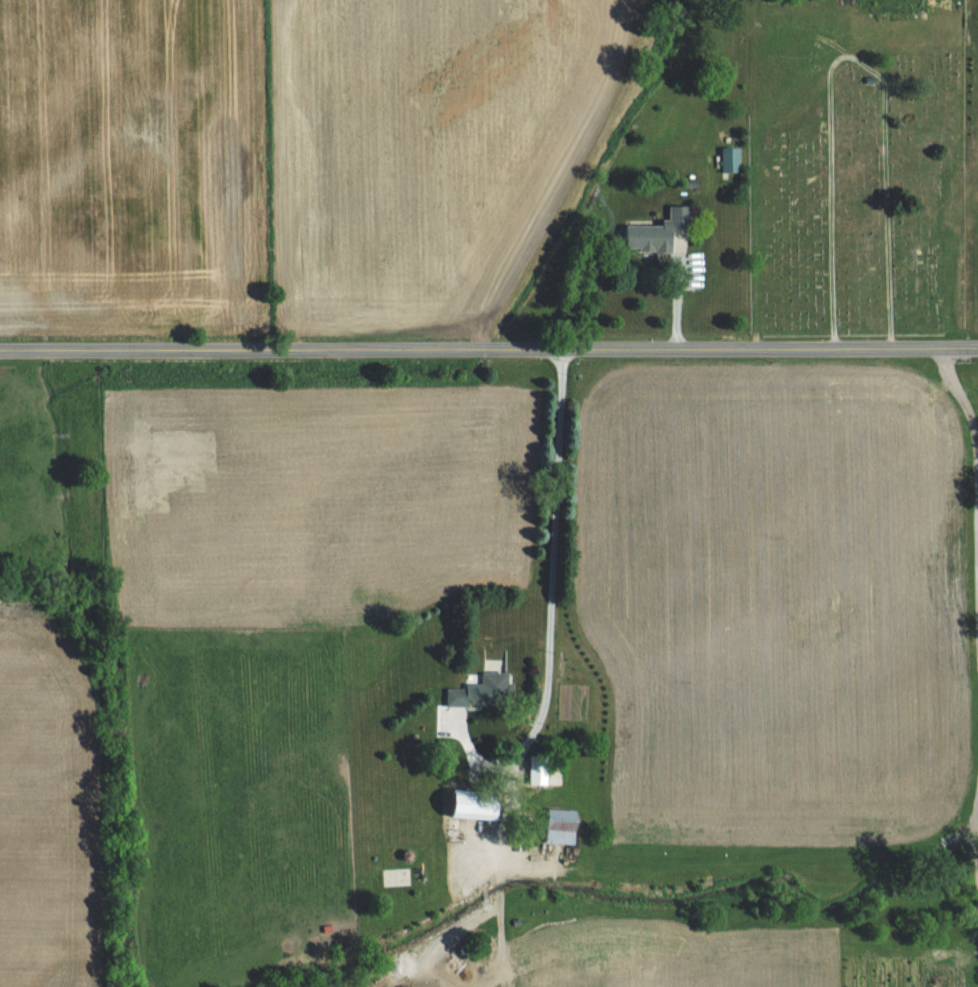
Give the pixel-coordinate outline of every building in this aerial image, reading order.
[(743,173),(743,147),(723,147),(723,173),(743,173)] [(675,251),(675,231),(693,231),(693,206),(671,206),(671,224),(627,224),(627,251),(675,251)] [(448,705),(514,706),(514,671),(484,670),(484,681),(473,680),(473,687),(448,687),(448,705)] [(545,756),(536,755),(534,771),(545,772),(545,756)] [(507,791),(458,788),(456,815),(505,818),(507,791)] [(580,808),(548,808),(548,843),(580,843),(580,808)]
